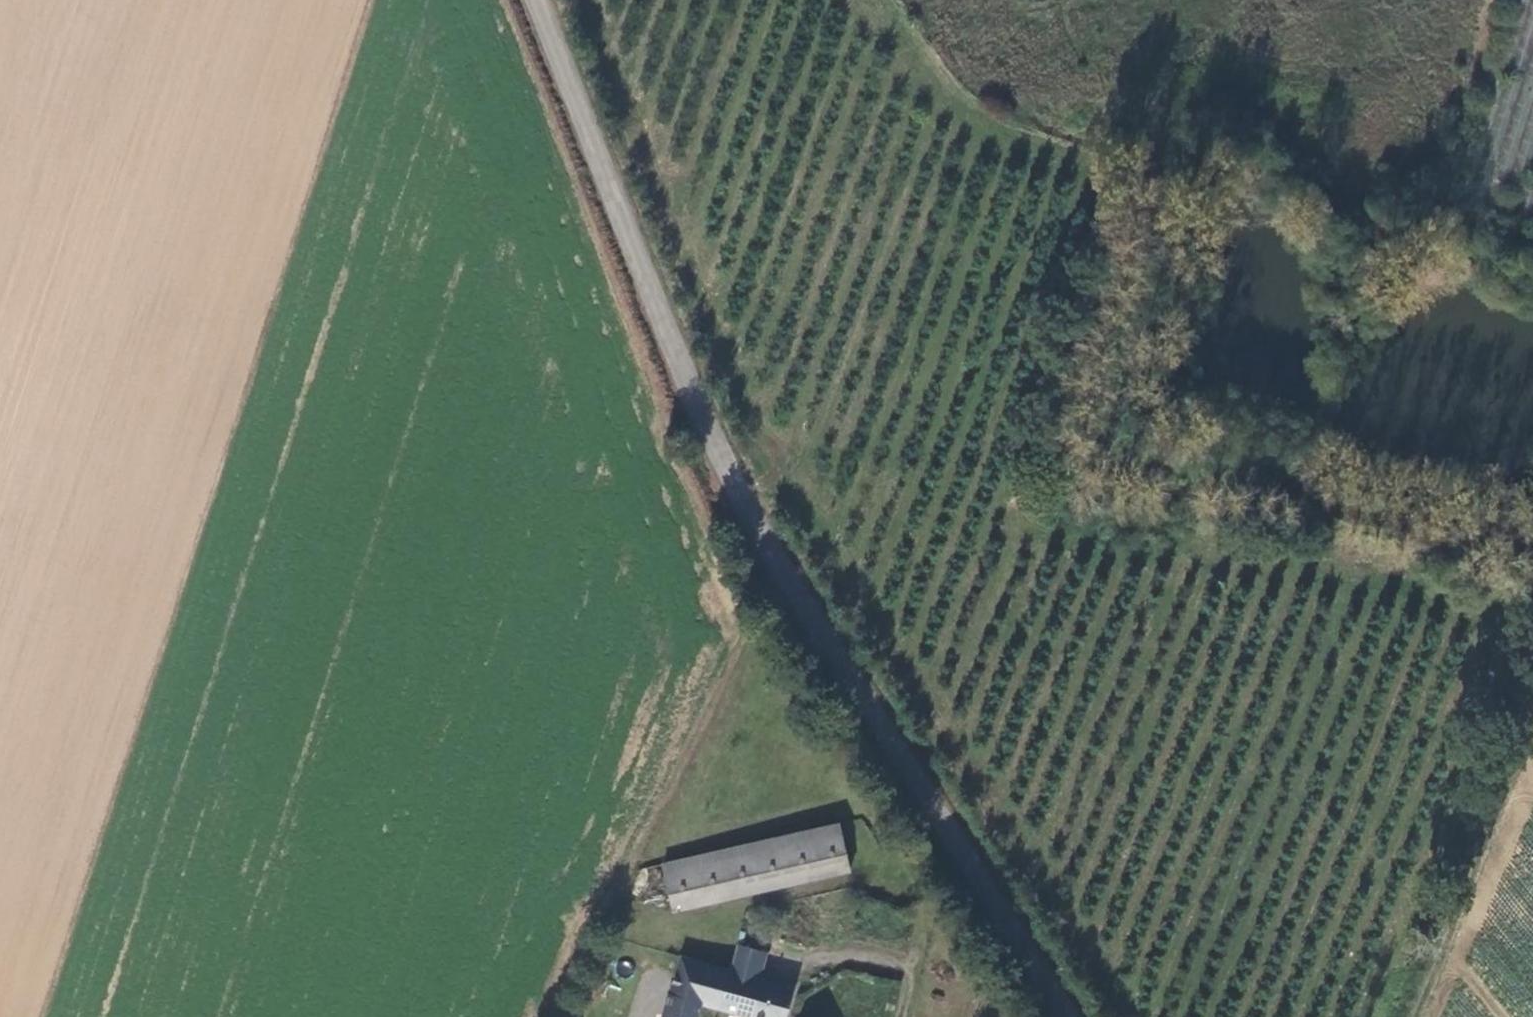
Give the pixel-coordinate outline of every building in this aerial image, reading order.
[(838,825),(663,867),(673,913),(848,871),(838,825)] [(721,1010),(749,1016),(788,1016),(795,990),(760,980),(767,953),(738,946),(731,973),(721,1010)] [(665,1016),(700,1016),(703,1006),(721,1010),(731,973),(682,959),(670,997),(665,1016)]
